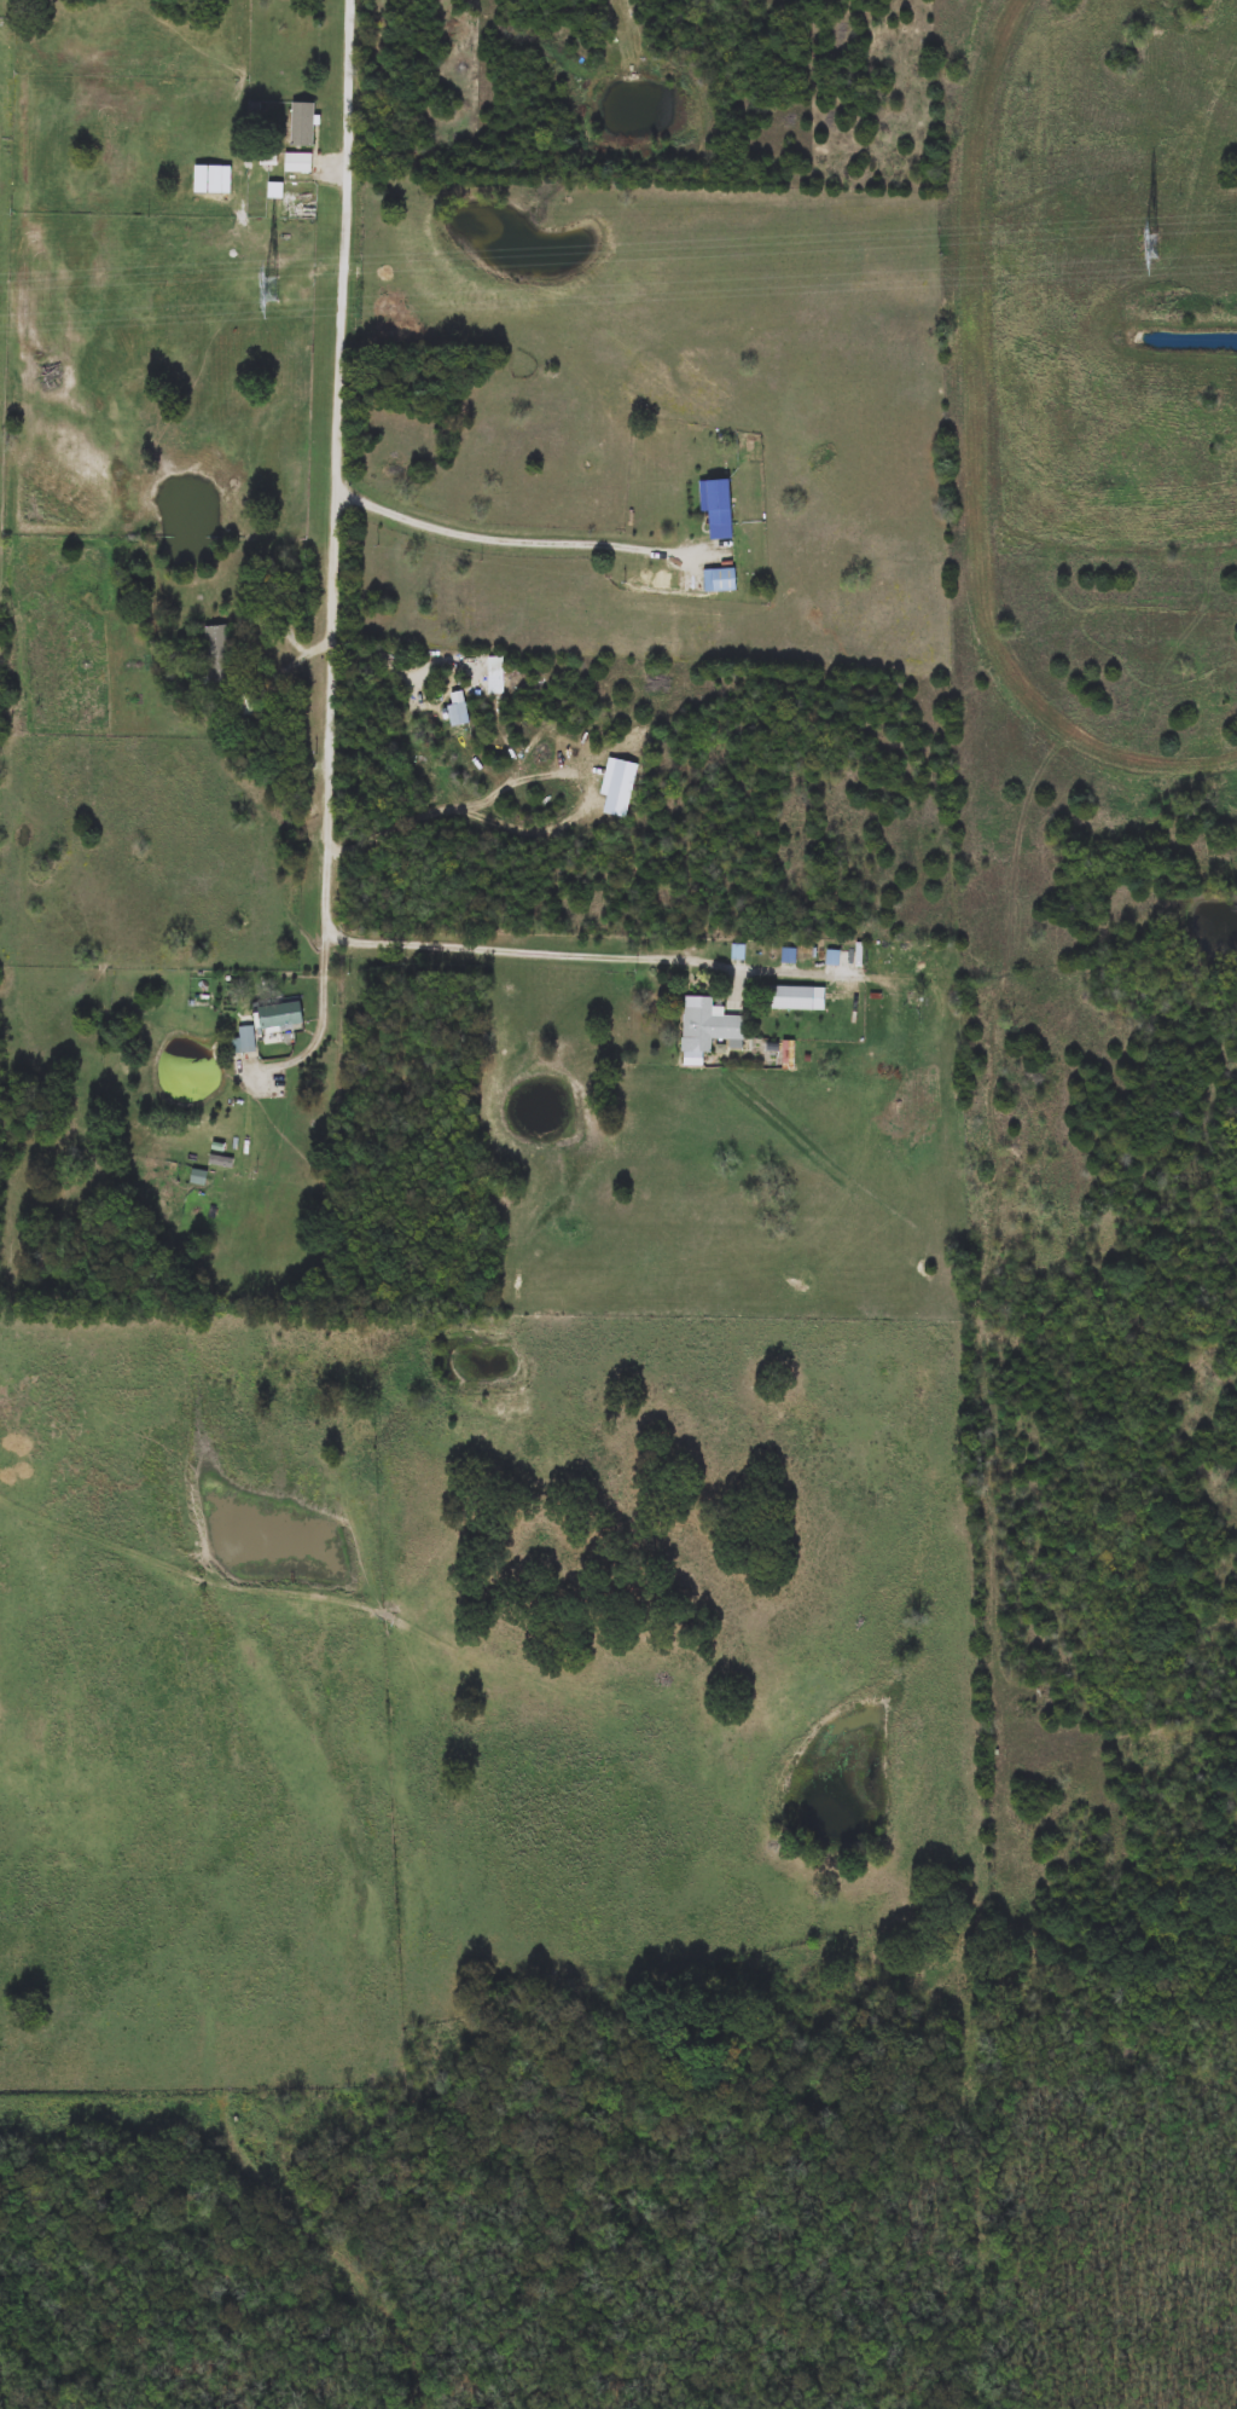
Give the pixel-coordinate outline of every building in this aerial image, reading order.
[(314,103),(314,146),(291,146),(291,103),(314,103)] [(312,173),(285,173),(285,154),(312,154),(312,173)] [(701,480),(730,479),(732,539),(710,540),(709,511),(702,511),(701,480)] [(736,591),(704,591),(704,568),(736,568),(736,591)] [(230,625),(234,683),(209,684),(204,627),(230,625)] [(255,710),(240,718),(232,703),(246,695),(255,710)] [(768,1009),(770,986),(814,988),(813,1010),(768,1009)] [(744,1015),(744,1040),(712,1038),(712,1052),(684,1052),(685,996),(713,997),(713,1007),(724,1008),(724,1015),(744,1015)] [(303,1025),(261,1029),(259,1006),(301,1002),(303,1025)] [(243,1053),(239,1027),(252,1026),(256,1052),(243,1053)]
